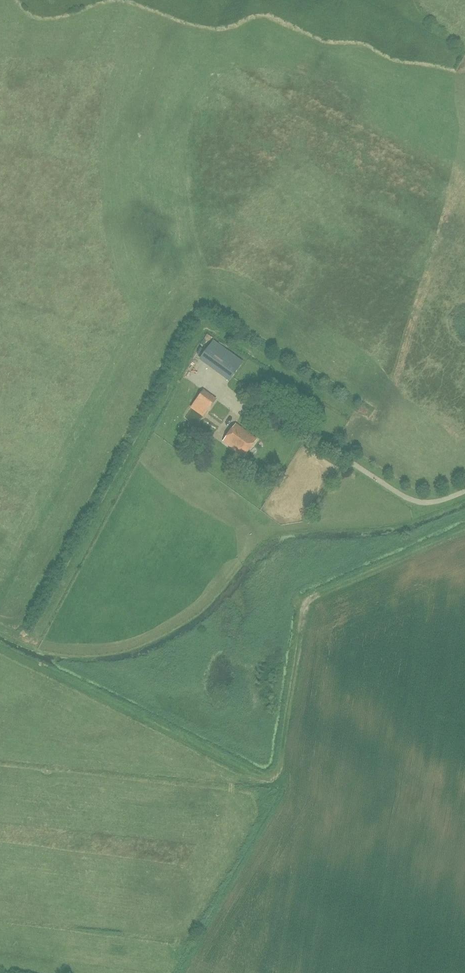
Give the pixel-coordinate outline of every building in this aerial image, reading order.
[(213,341),(201,358),(230,380),(243,363),(213,341)] [(221,389),(226,381),(219,377),(215,385),(221,389)] [(209,408),(216,399),(203,390),(197,399),(209,408)] [(225,401),(221,406),(217,403),(202,422),(215,432),(233,407),(225,401)] [(236,424),(231,430),(232,431),(229,435),(228,434),(223,441),(244,456),(257,439),(236,424)]
